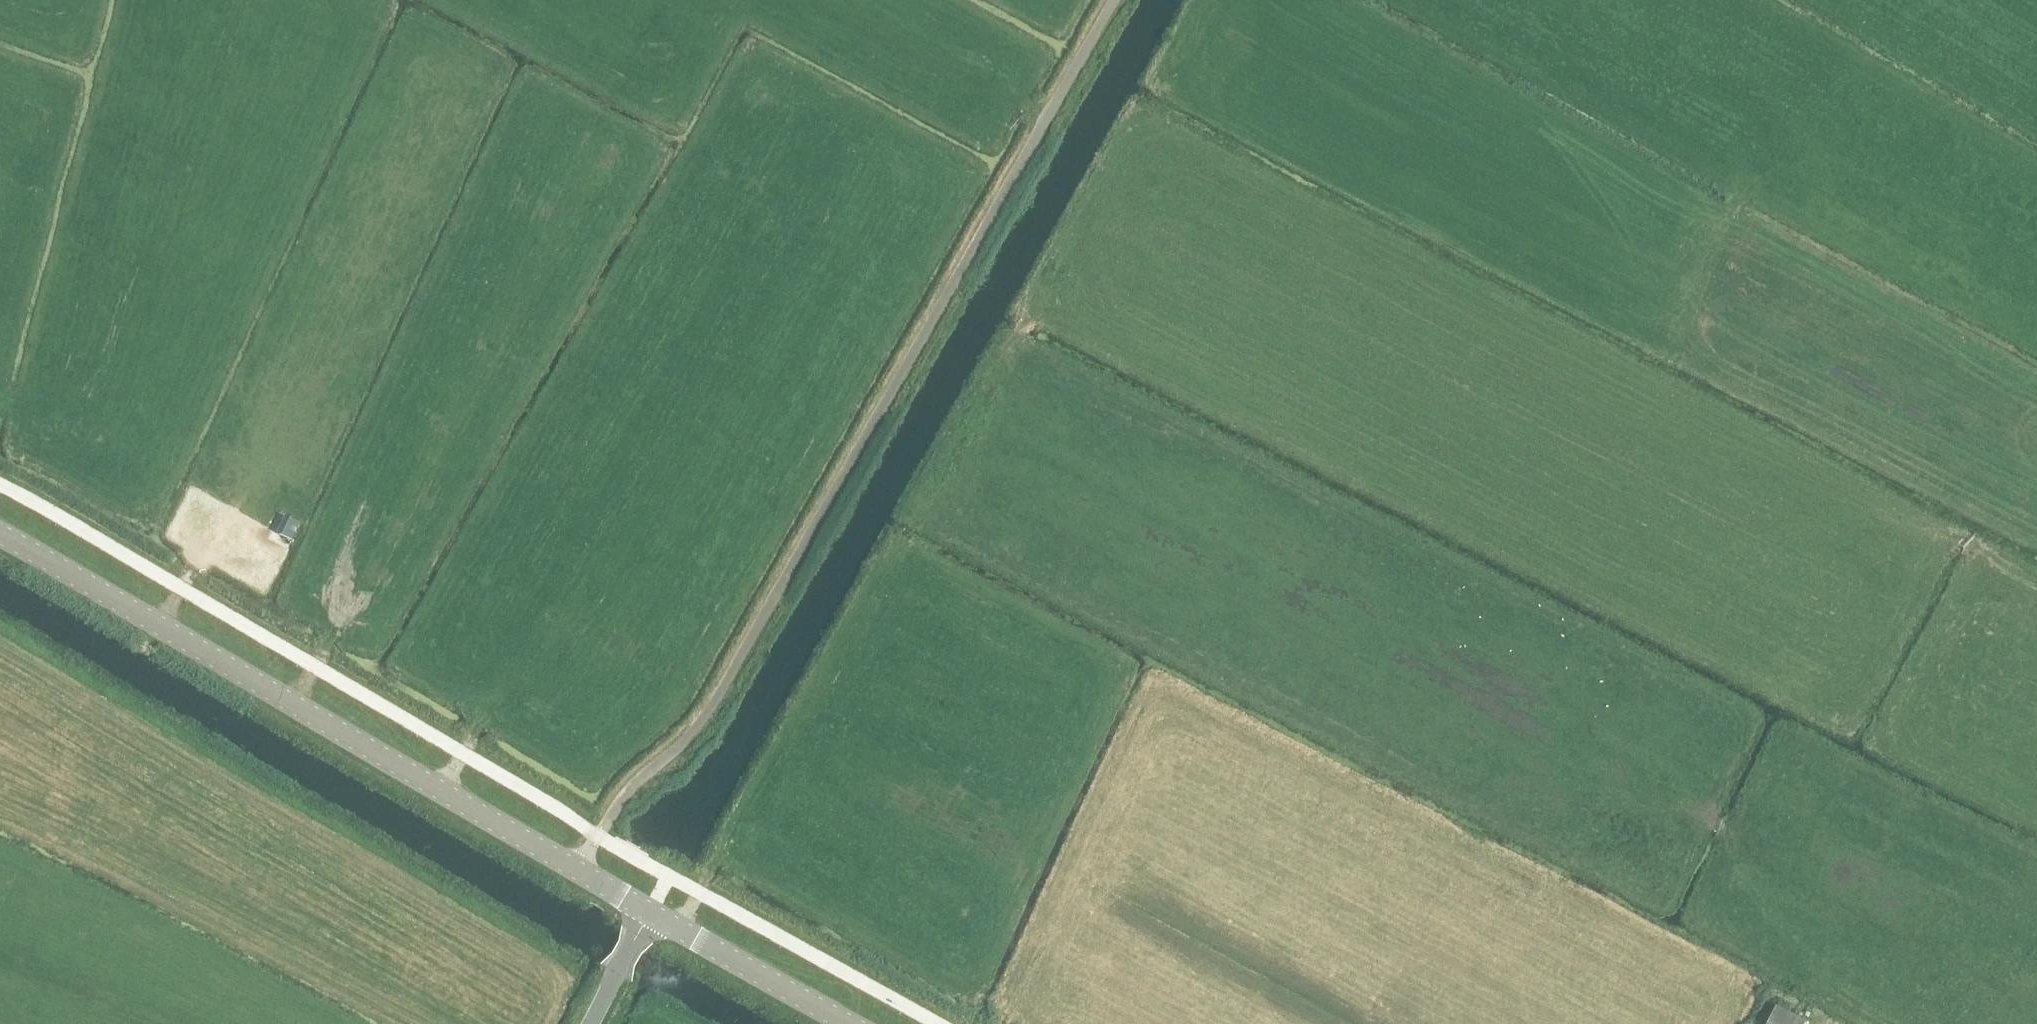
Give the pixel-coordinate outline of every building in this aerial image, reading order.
[(281,535),(292,541),(300,524),(288,519),(281,535)]
